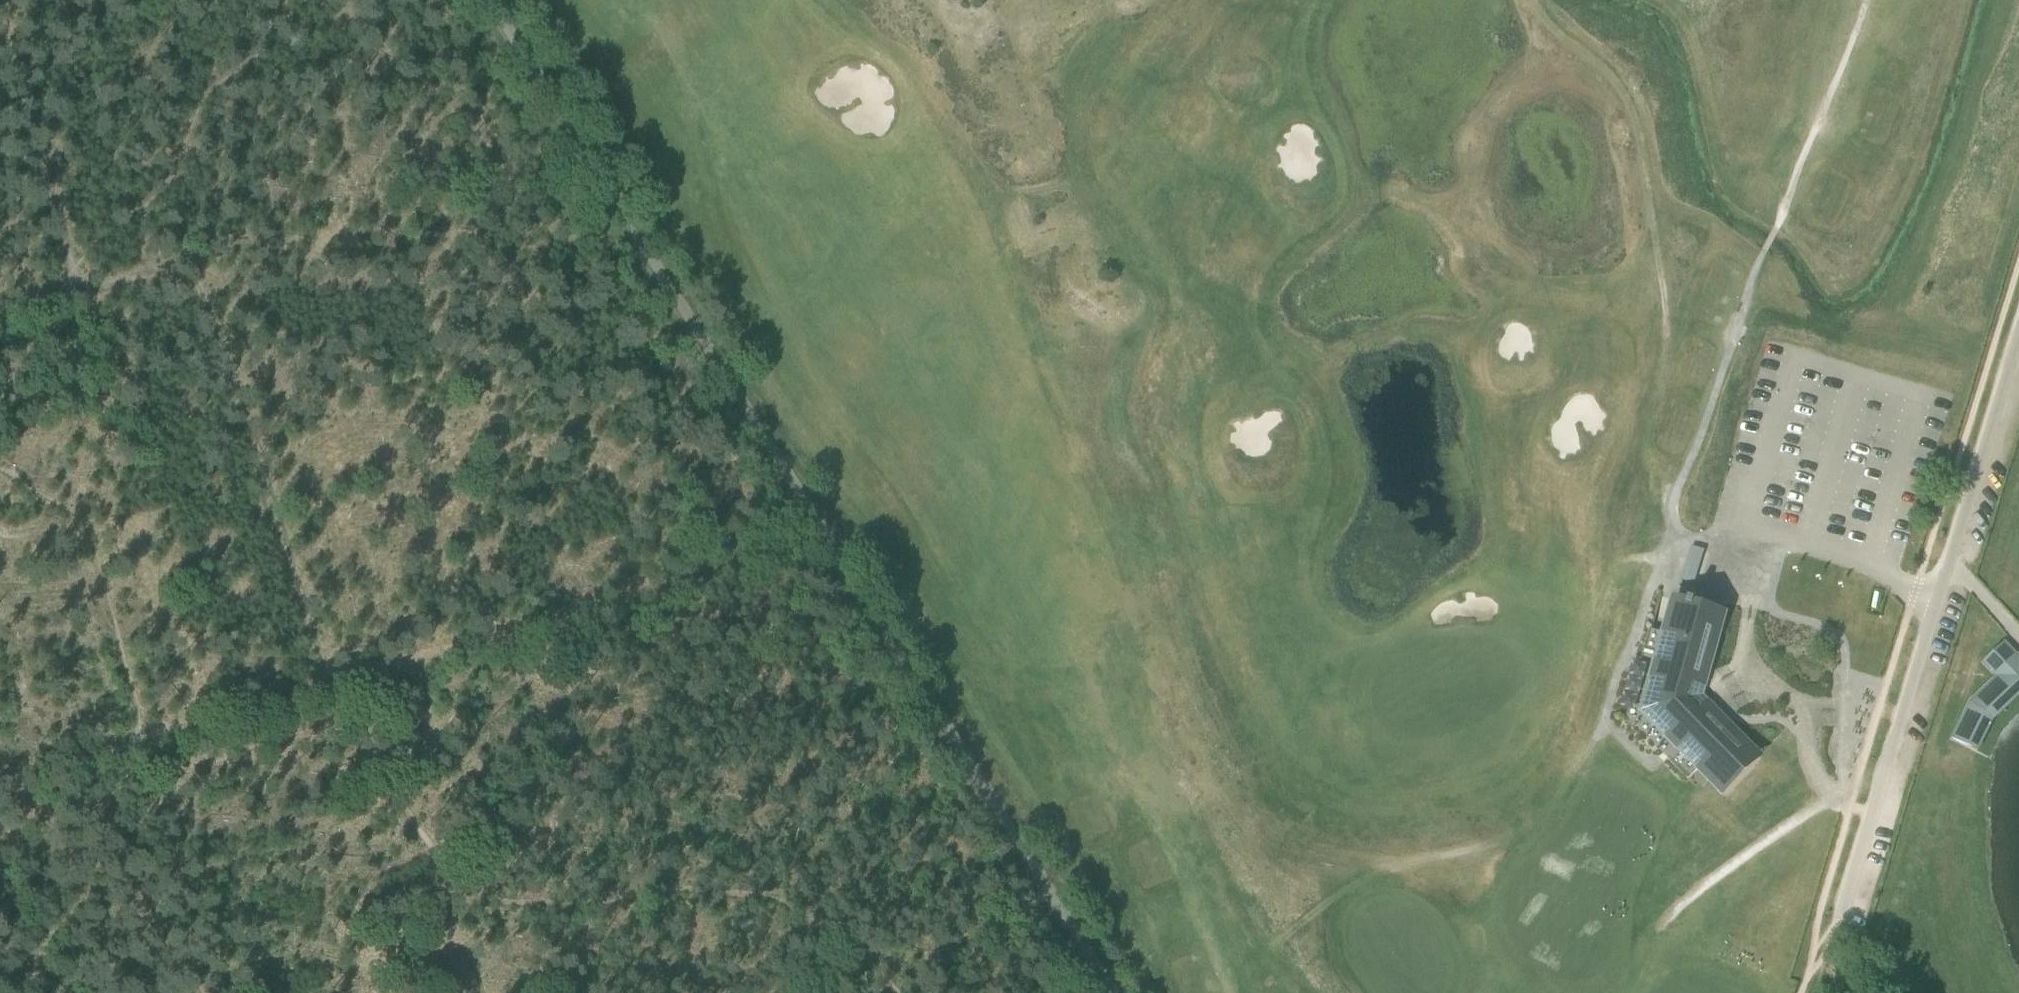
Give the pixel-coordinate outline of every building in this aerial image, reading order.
[(1664,762),(1667,759),(1687,779),(1701,766),(1714,778),(1724,789),(1757,757),(1724,723),(1705,705),(1709,701),(1703,695),(1705,687),(1700,685),(1703,676),(1704,676),(1722,614),(1710,610),(1693,605),(1694,602),(1688,600),(1687,604),(1677,601),(1668,634),(1652,629),(1649,628),(1641,656),(1637,655),(1634,663),(1623,672),(1609,719),(1643,753),(1658,756),(1664,762)] [(1984,663),(1997,677),(2018,657),(2005,643),(1984,663)]
